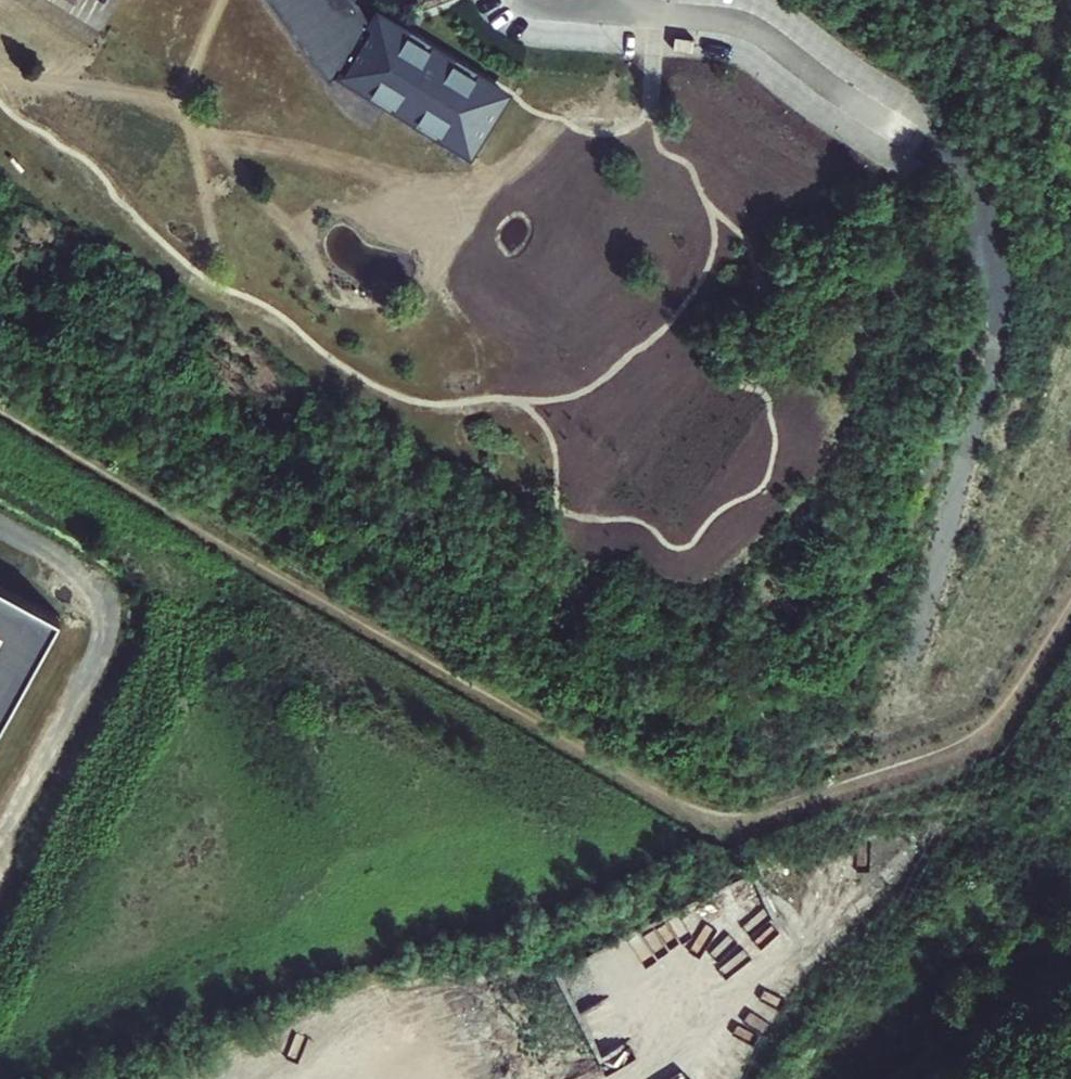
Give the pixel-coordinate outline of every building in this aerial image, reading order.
[(327,85),(338,82),(469,166),(508,100),(397,28),(377,16),(366,26),(348,0),(267,0),(327,85)] [(50,535),(0,511),(0,639),(50,535)]
